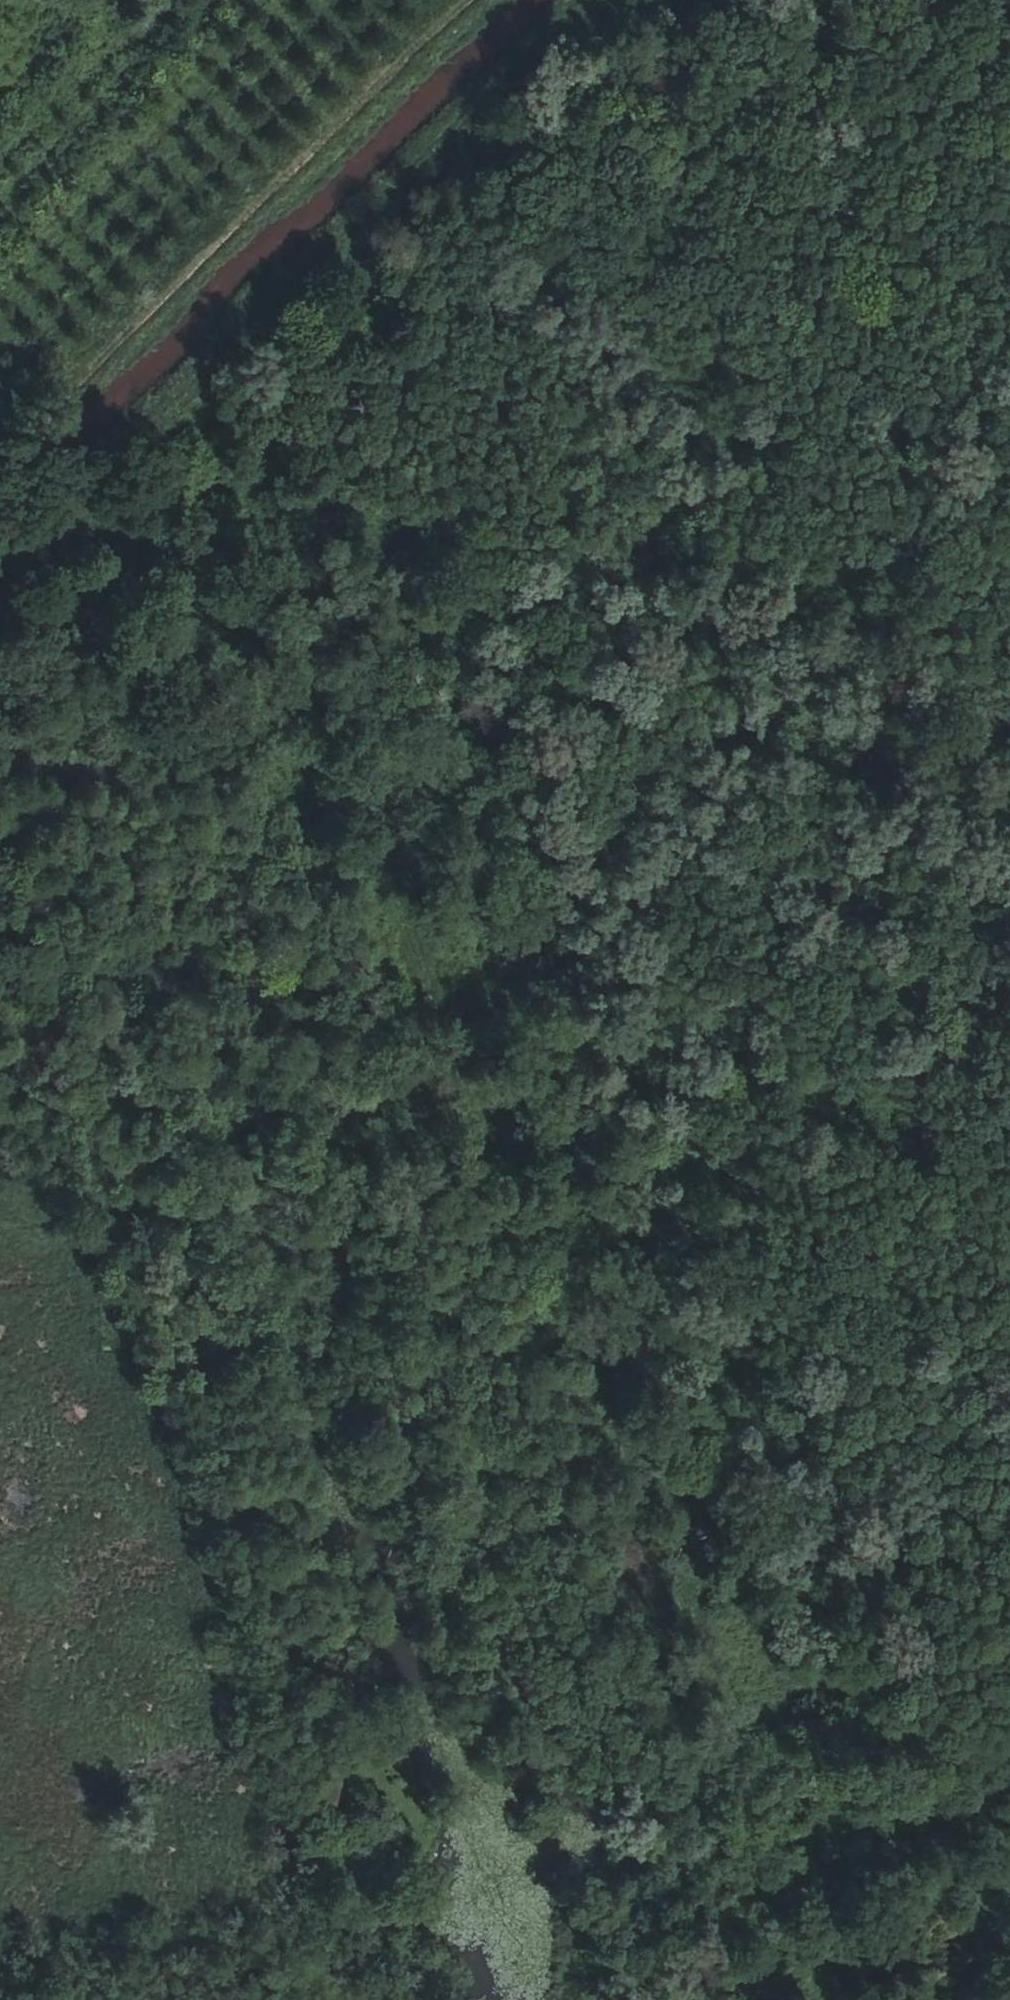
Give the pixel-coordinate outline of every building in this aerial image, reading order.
[(313,1795),(334,1803),(343,1778),(321,1771),(313,1795)]
